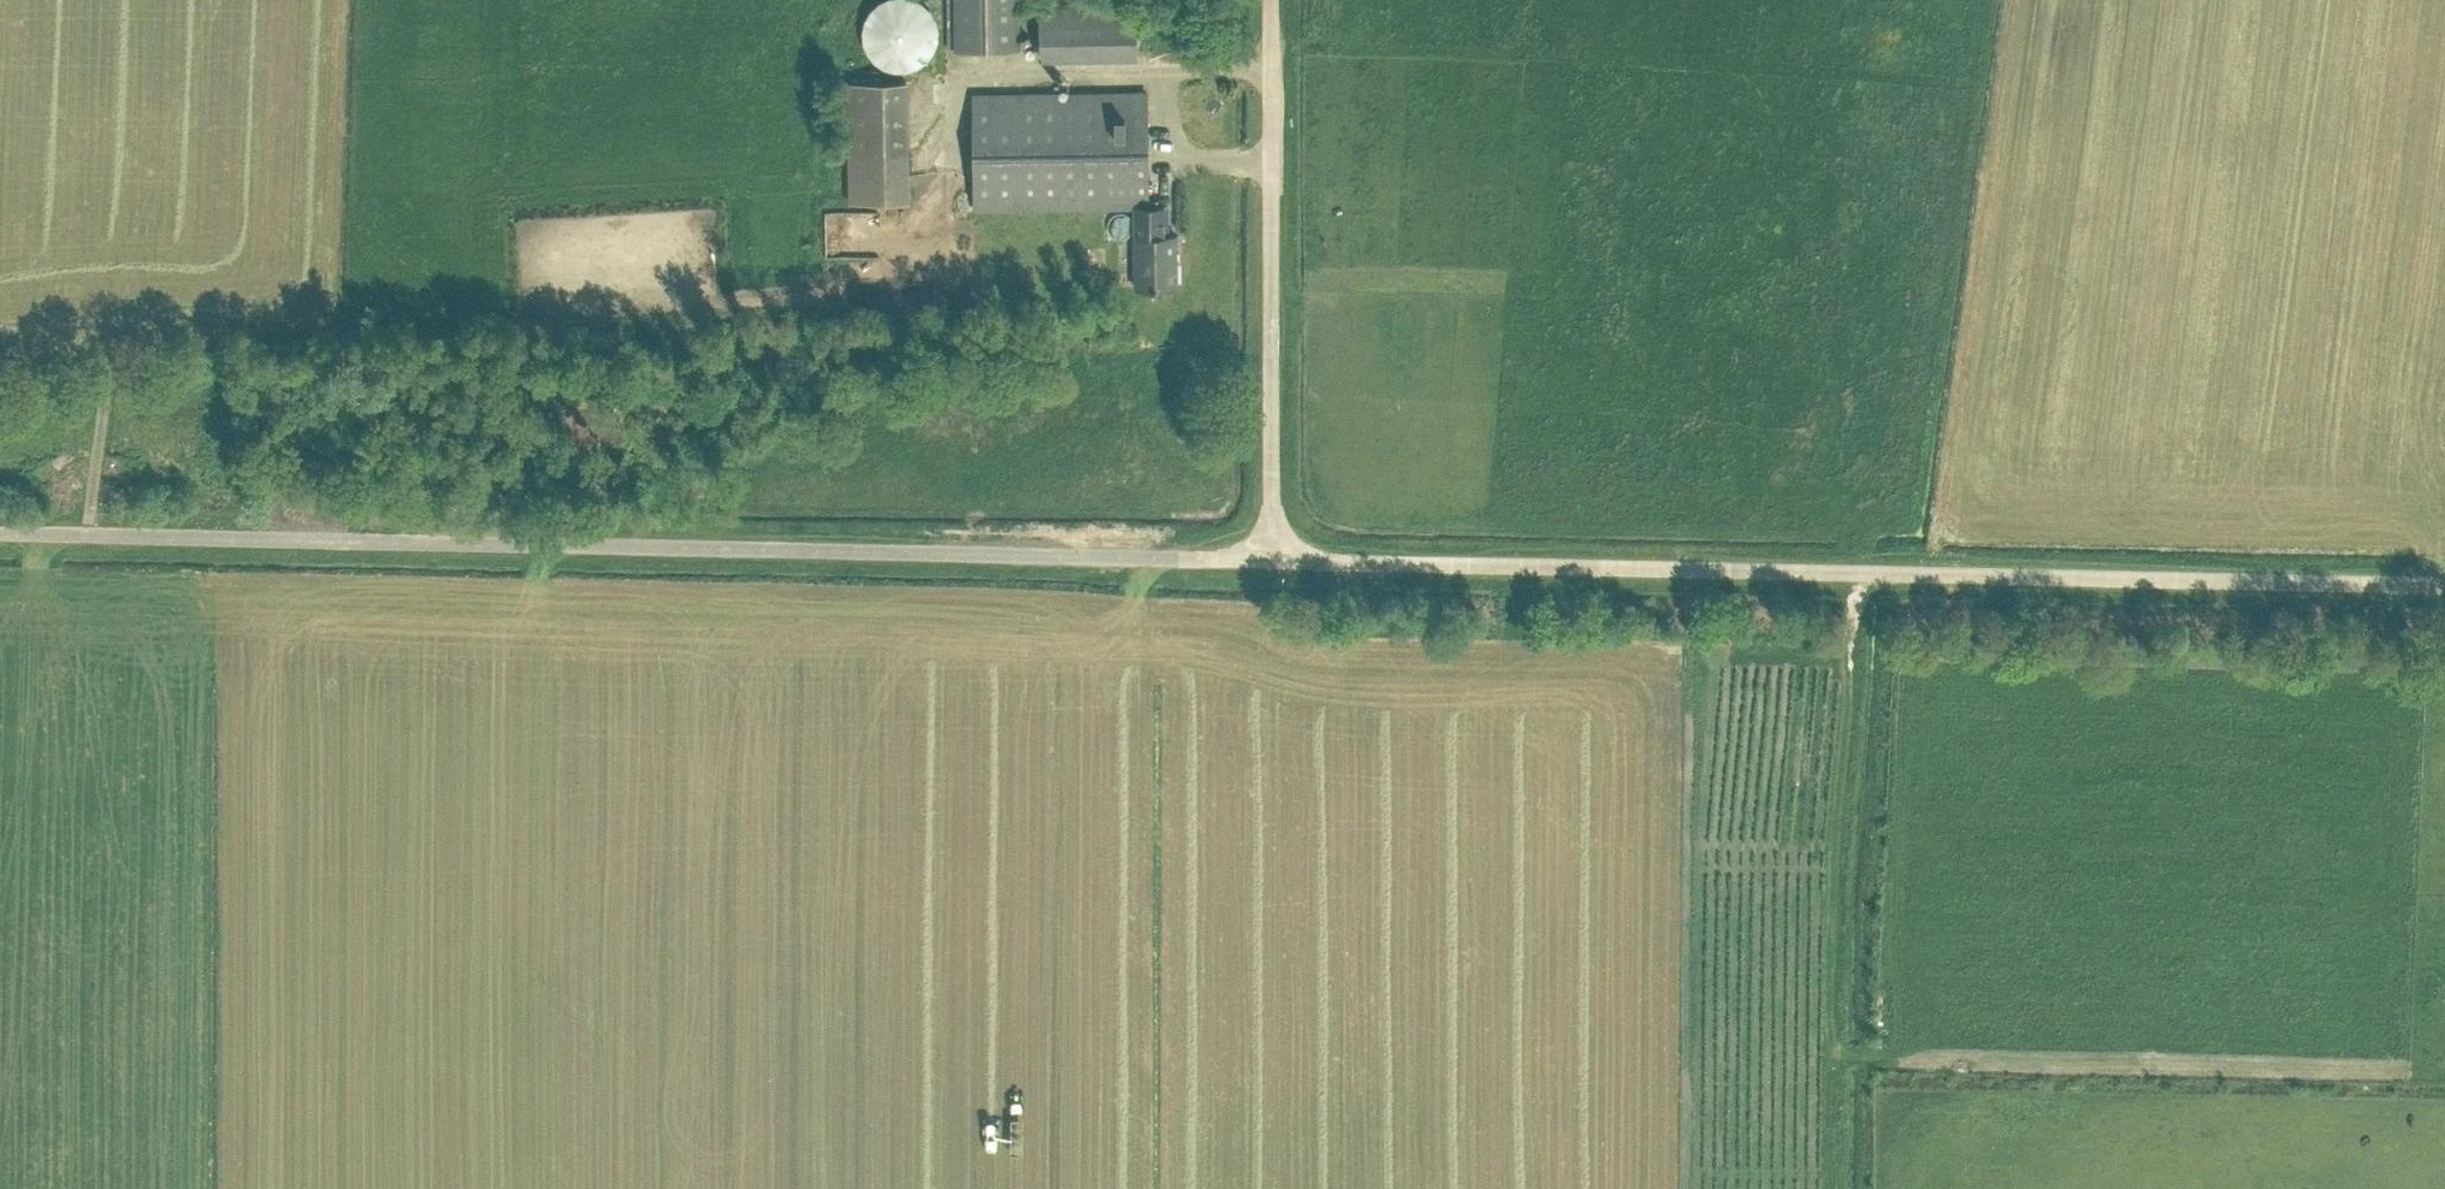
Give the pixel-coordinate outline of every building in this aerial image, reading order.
[(864,32),(864,39),(866,45),(869,51),(873,56),(877,60),(883,64),(889,66),(895,68),(901,69),(908,68),(914,66),(920,64),(925,60),(930,55),(933,50),(936,44),(938,38),(939,32),(938,25),(937,19),(936,18),(936,17),(935,16),(935,14),(934,13),(934,12),(933,11),(932,10),(932,9),(931,8),(930,7),(929,7),(928,6),(928,5),(927,4),(926,3),(925,2),(924,2),(923,1),(922,0),(880,0),(876,3),(871,8),(868,14),(865,20),(864,26),(864,32)] [(1019,48),(1019,0),(952,0),(953,49),(1019,48)] [(1041,58),(1137,56),(1136,0),(1040,0),(1041,58)] [(908,79),(846,80),(848,198),(910,197),(908,79)] [(1136,285),(1177,285),(1177,233),(1160,232),(1160,197),(1149,197),(1148,91),(976,93),(977,207),(1138,205),(1138,235),(1136,235),(1136,285)]
